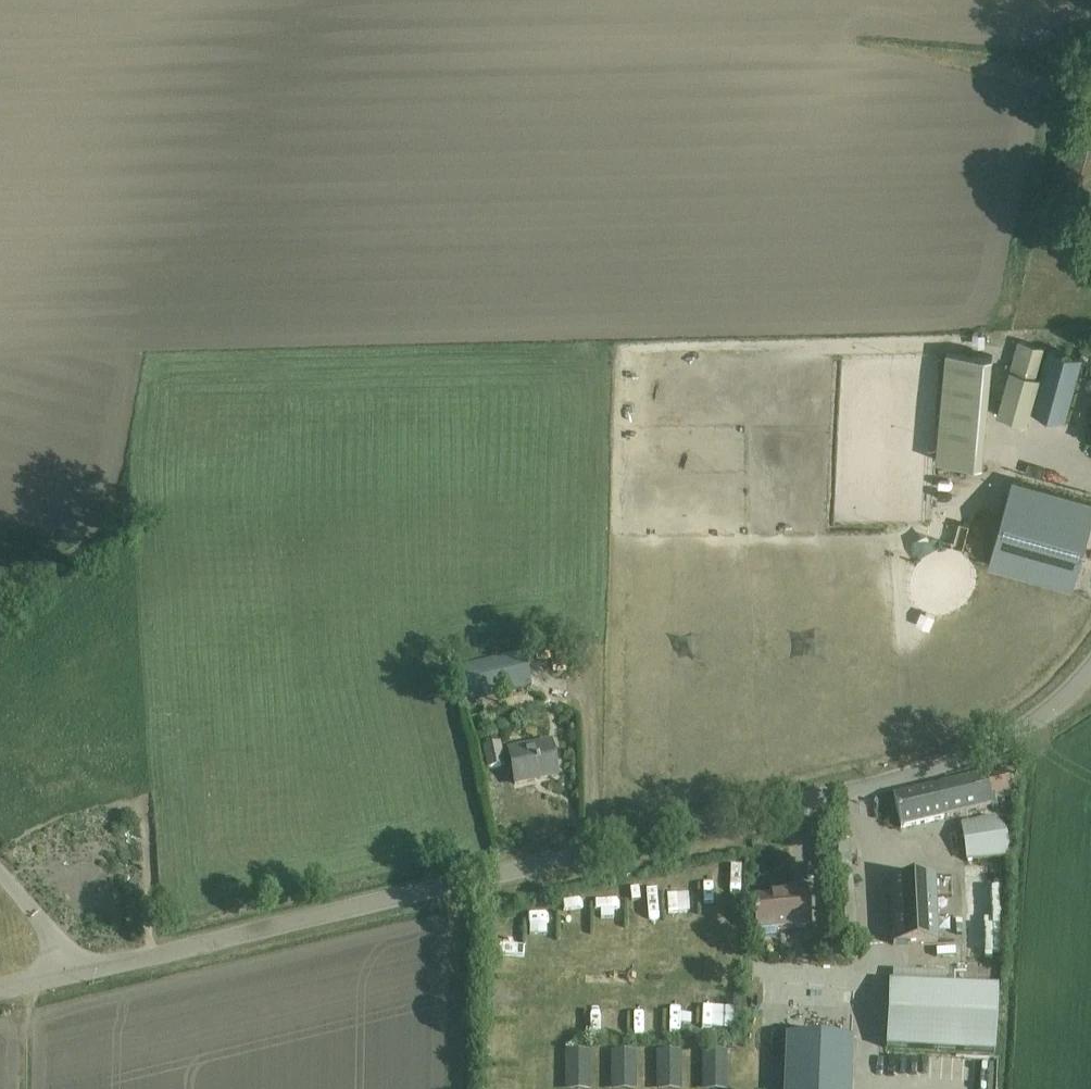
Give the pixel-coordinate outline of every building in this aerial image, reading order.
[(1090,194),(1090,115),(1071,110),(1051,183),(1090,194)] [(1038,376),(1047,348),(1019,340),(998,414),(1026,422),(1029,413),(1062,422),(1079,358),(1049,349),(1042,377),(1038,376)] [(948,350),(937,459),(984,464),(995,355),(948,350)] [(1052,582),(1073,588),(1090,525),(1090,502),(1012,480),(989,565),(1052,582)] [(521,642),(454,657),(465,706),(532,691),(521,642)] [(569,663),(568,651),(554,652),(555,664),(569,663)] [(502,743),(484,746),(488,769),(506,766),(502,743)] [(509,753),(511,763),(515,784),(557,775),(551,744),(509,753)] [(1005,769),(893,796),(901,828),(992,807),(989,796),(994,794),(995,799),(1011,795),(1005,769)] [(1006,832),(995,818),(962,826),(966,861),(1004,858),(1010,848),(1006,832)] [(849,842),(825,844),(827,863),(850,861),(849,842)] [(975,891),(968,892),(969,950),(997,949),(994,864),(974,865),(975,891)] [(941,944),(938,879),(890,881),(893,946),(941,944)] [(836,951),(859,949),(853,886),(829,888),(836,951)] [(752,900),(756,939),(776,937),(776,931),(811,927),(808,888),(793,889),(793,896),(752,900)] [(632,927),(654,926),(652,892),(631,893),(632,927)] [(507,923),(505,954),(516,955),(518,924),(507,923)] [(890,981),(887,1048),(994,1053),(998,986),(890,981)] [(700,1030),(730,1030),(730,1008),(700,1008),(700,1030)] [(667,1012),(666,1033),(678,1034),(679,1012),(667,1012)] [(636,1033),(659,1033),(658,1020),(636,1021),(636,1033)] [(850,1033),(783,1030),(781,1088),(848,1088),(850,1033)] [(589,1052),(567,1052),(567,1079),(589,1079),(589,1052)] [(635,1052),(613,1052),(613,1079),(635,1079),(635,1052)] [(681,1052),(658,1052),(658,1078),(681,1078),(681,1052)] [(726,1052),(704,1052),(704,1078),(726,1078),(726,1052)]
